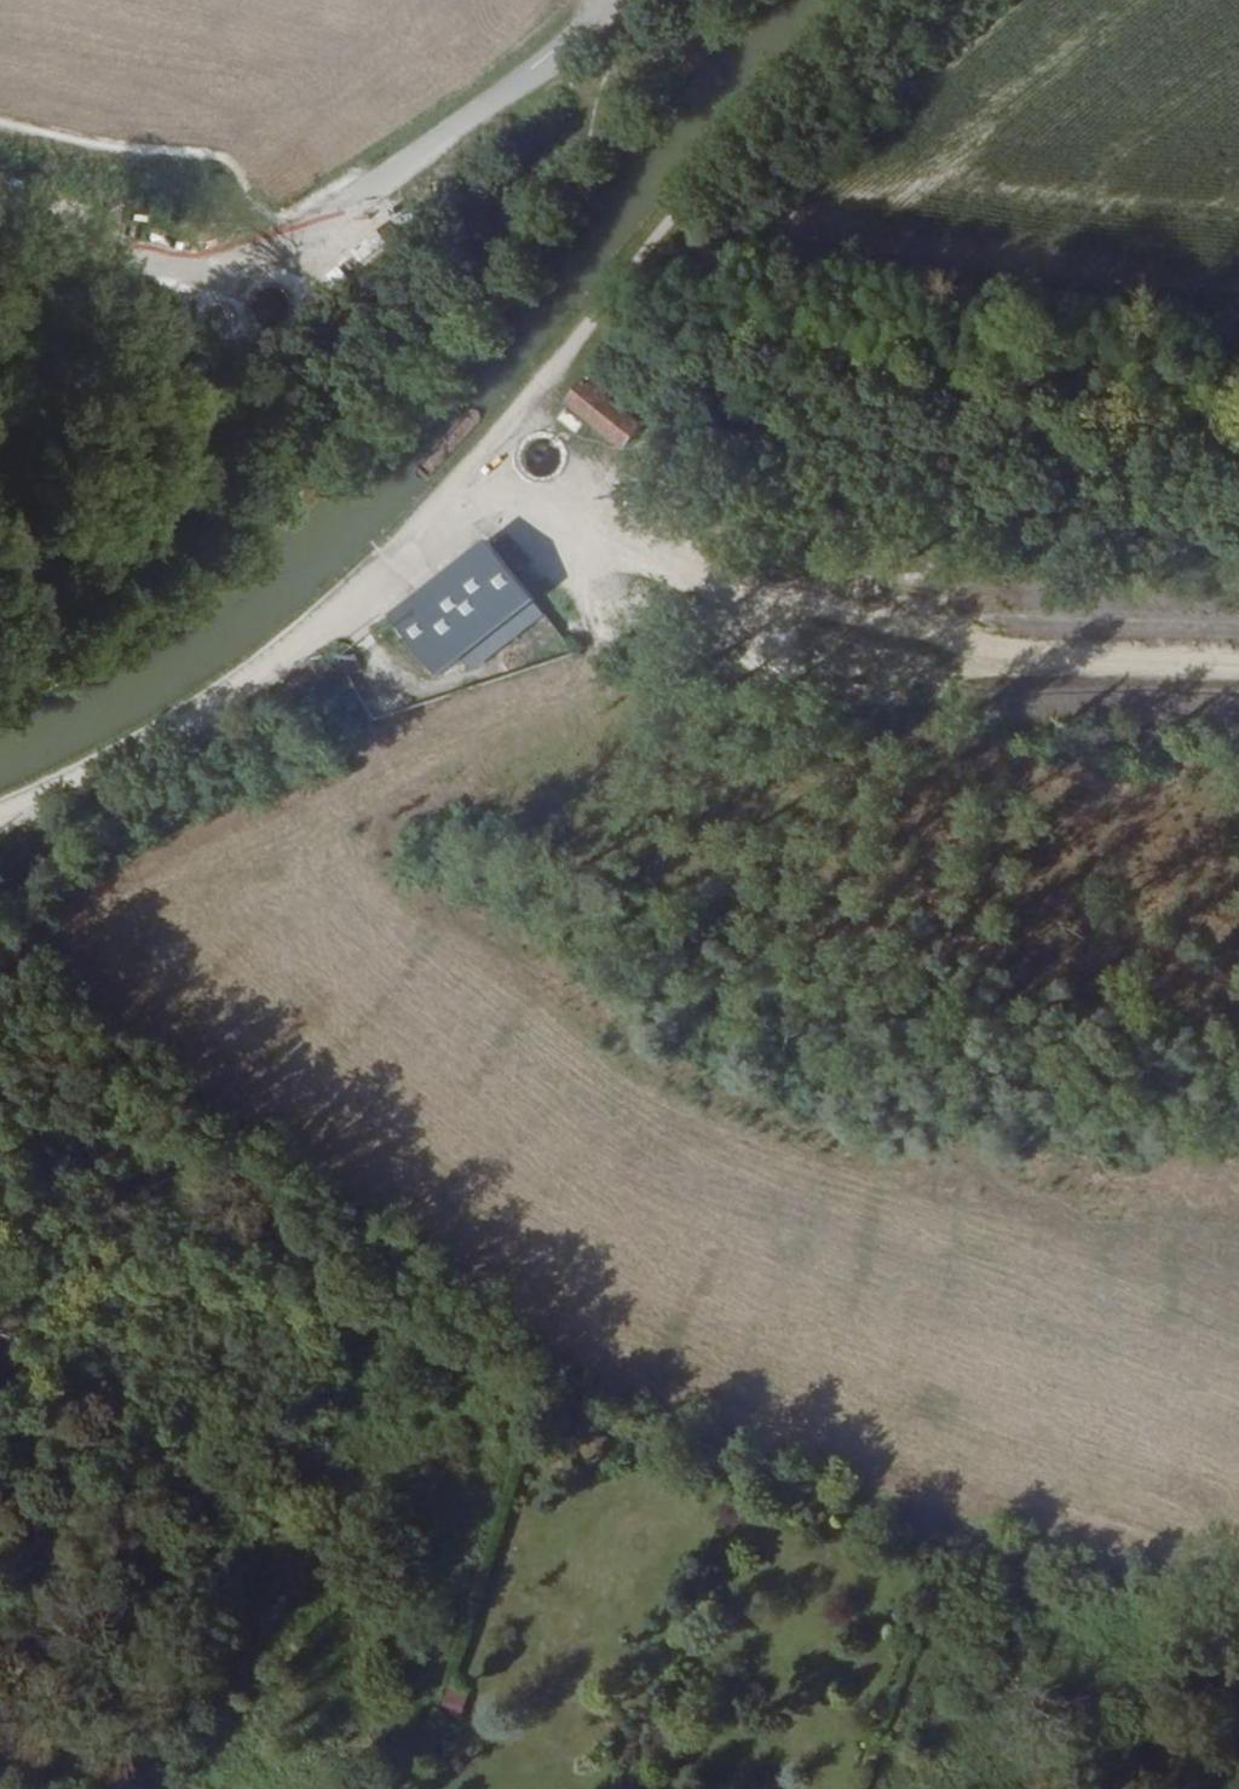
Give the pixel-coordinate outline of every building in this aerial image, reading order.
[(596,359),(577,381),(633,425),(651,402),(596,359)] [(499,522),(448,564),(536,567),(499,522)] [(394,563),(388,568),(400,584),(419,565),(394,563)] [(429,620),(406,591),(352,637),(374,664),(429,620)]
